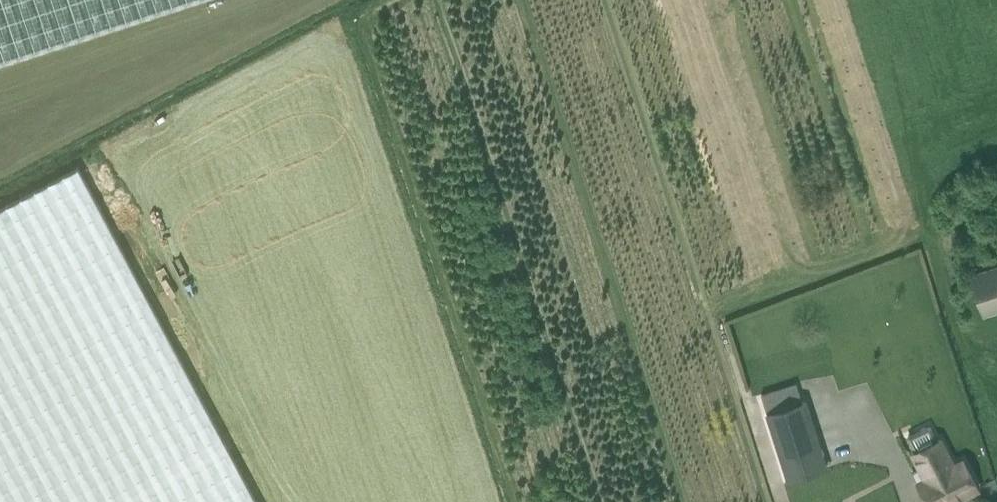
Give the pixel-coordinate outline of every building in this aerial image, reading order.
[(195,0),(0,0),(0,63),(195,0)] [(79,167),(0,210),(0,501),(257,501),(79,167)] [(996,309),(996,263),(968,273),(981,314),(996,309)] [(807,400),(802,402),(796,383),(761,394),(767,413),(766,414),(788,482),(829,468),(807,400)] [(978,489),(963,460),(962,457),(955,461),(942,436),(909,453),(917,469),(912,471),(928,501),(953,501),(978,489)]
